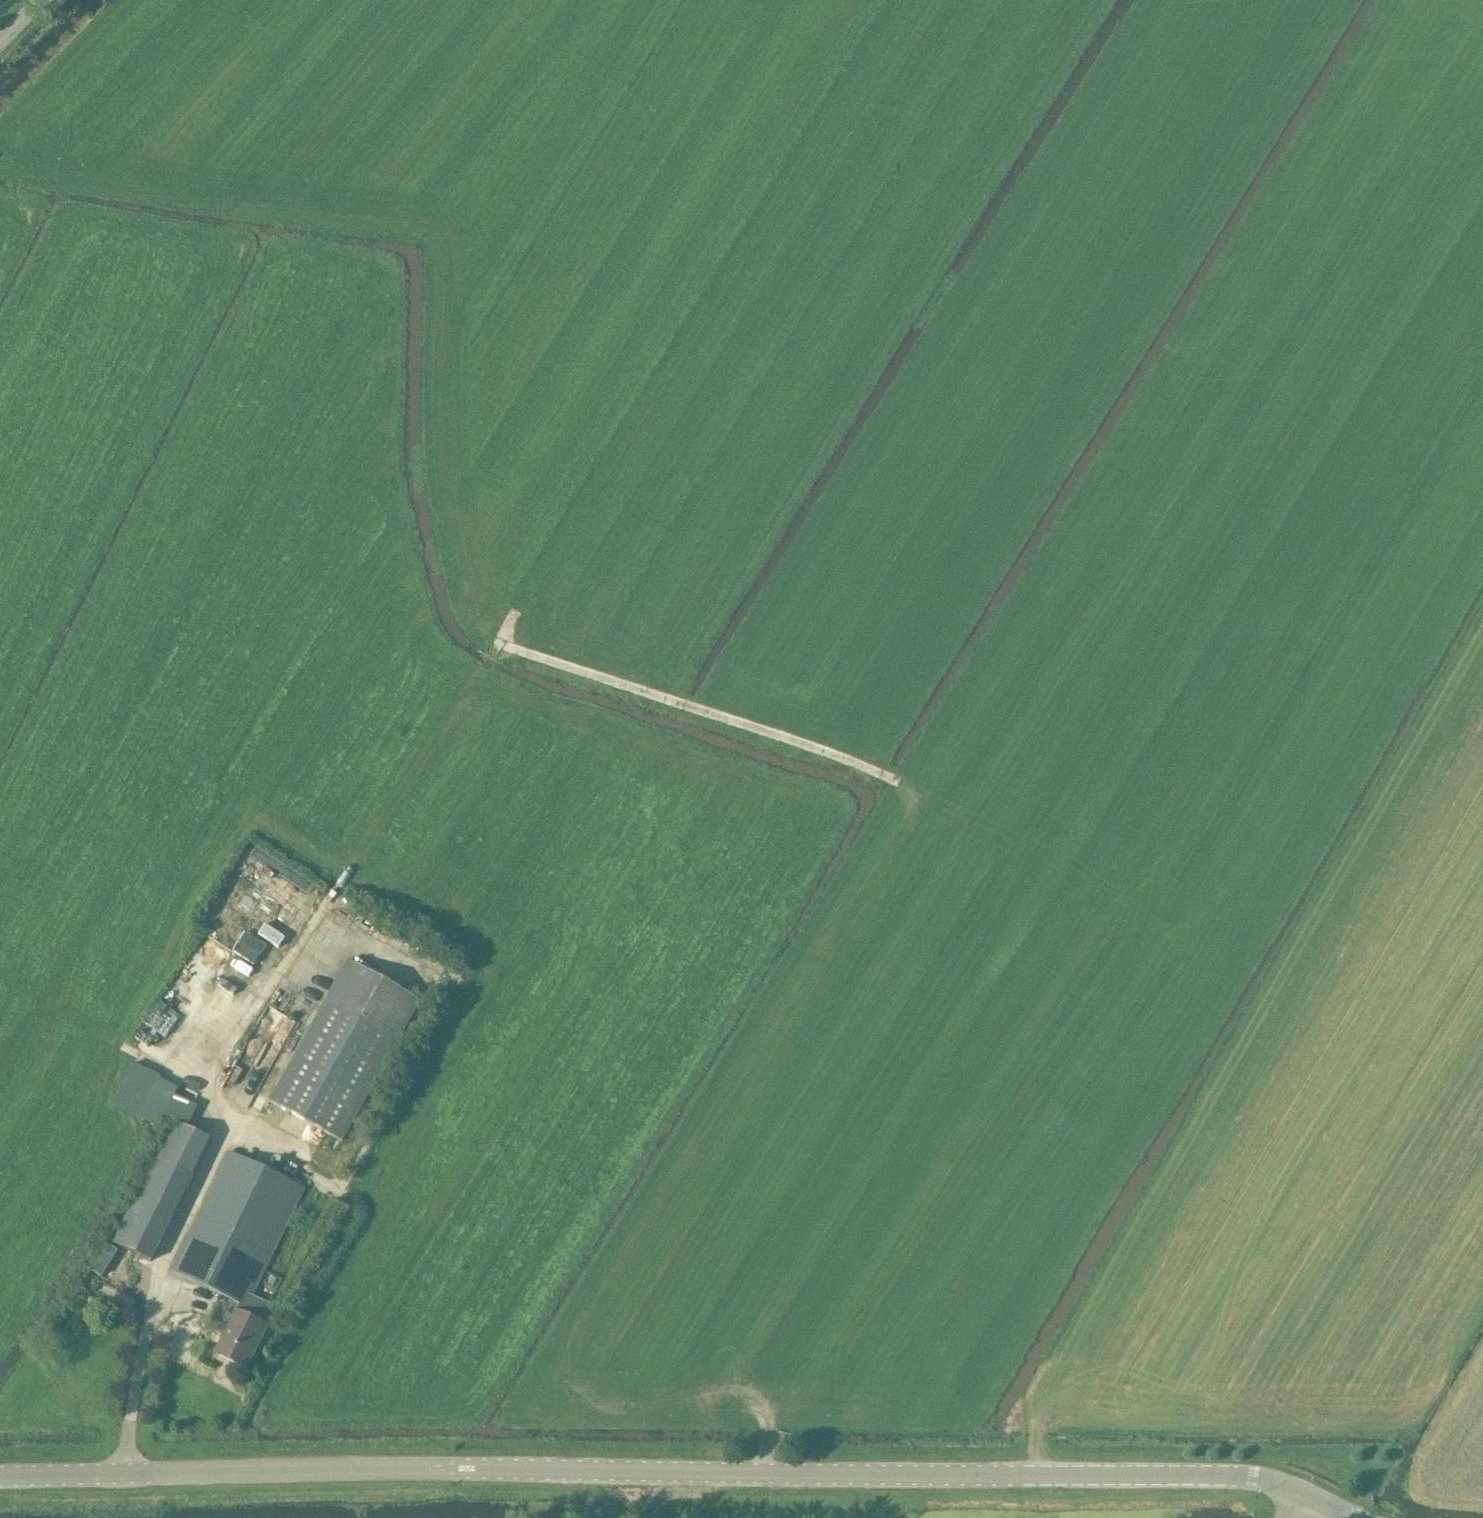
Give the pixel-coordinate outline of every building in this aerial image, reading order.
[(254,965),(267,946),(246,933),(233,952),(254,965)] [(342,1142),(421,1001),(349,961),(271,1102),(342,1142)] [(160,1128),(179,1090),(160,1080),(141,1118),(160,1128)] [(173,1122),(114,1244),(150,1262),(210,1139),(173,1122)] [(271,1305),(252,1296),(304,1188),(230,1152),(172,1272),(240,1305),(216,1354),(247,1369),(268,1327),(262,1324),(271,1305)] [(119,1252),(104,1242),(87,1268),(102,1277),(119,1252)] [(270,1276),(266,1284),(273,1287),(277,1280),(270,1276)]
